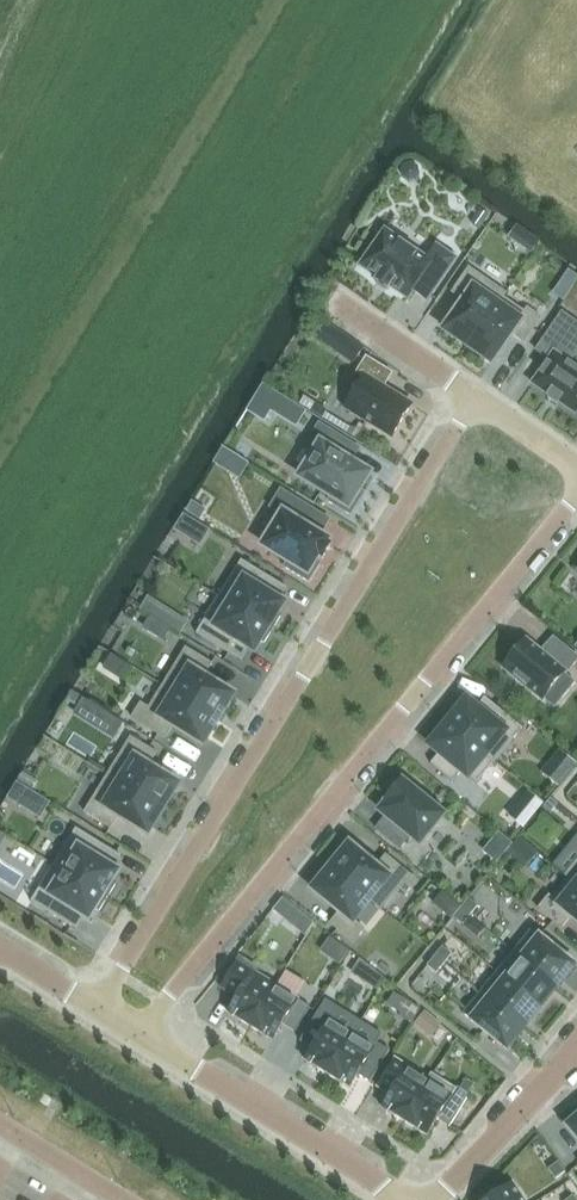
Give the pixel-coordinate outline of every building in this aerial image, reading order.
[(405,165),(402,171),(403,178),(409,181),(415,180),(419,174),(418,168),(412,164),(405,165)] [(481,210),(471,223),(479,229),(489,215),(481,210)] [(427,301),(456,259),(436,246),(427,260),(385,231),(362,265),(361,265),(360,267),(362,268),(378,279),(377,281),(377,280),(376,282),(377,283),(386,289),(388,291),(389,289),(390,287),(406,298),(406,299),(408,300),(409,298),(413,291),(427,301)] [(532,236),(525,246),(533,251),(540,241),(532,236)] [(503,298),(506,294),(469,269),(452,293),(464,302),(445,330),(466,345),(466,346),(468,347),(468,346),(502,297),(503,298)] [(563,281),(572,288),(576,281),(576,276),(570,271),(563,281)] [(468,346),(468,347),(470,348),(492,363),(511,335),(524,343),(541,319),(527,309),(524,313),(503,298),(502,297),(468,346)] [(576,327),(576,324),(562,313),(536,351),(549,360),(532,384),(549,396),(547,398),(557,405),(559,403),(576,414),(576,412),(576,369),(557,355),(576,327)] [(327,324),(317,338),(354,363),(363,349),(327,324)] [(366,358),(357,373),(364,378),(345,409),(392,438),(412,405),(383,388),(392,374),(366,358)] [(280,395),(273,407),(294,421),(302,409),(280,395)] [(304,397),(300,404),(303,407),(346,433),(349,428),(325,413),(327,411),(304,397)] [(364,493),(359,490),(363,485),(368,488),(373,479),(372,479),(373,477),(351,463),(360,449),(319,424),(309,440),(319,446),(300,478),(331,497),(328,502),(350,516),(364,493)] [(223,449),(215,463),(239,478),(248,464),(223,449)] [(330,520),(281,490),(270,508),(282,515),(263,546),(288,562),(284,567),(308,582),(320,563),(316,561),(318,557),(322,559),(330,546),(326,544),(328,541),(320,536),(330,520)] [(192,504),(188,512),(200,519),(205,511),(192,504)] [(219,597),(273,630),(281,616),(278,614),(284,604),(274,598),(281,585),(241,561),(219,597)] [(273,630),(219,597),(196,634),(236,659),(244,647),(254,653),(261,642),(264,645),(273,630)] [(168,613),(162,623),(170,629),(179,634),(186,624),(168,613)] [(503,669),(542,701),(543,700),(564,674),(565,675),(576,661),(576,658),(556,641),(544,655),(526,641),(503,669)] [(115,644),(109,658),(134,669),(140,654),(115,644)] [(186,649),(163,686),(218,720),(219,718),(233,696),(203,678),(211,664),(186,649)] [(564,674),(543,700),(554,708),(575,683),(565,675),(564,674)] [(218,720),(163,686),(149,709),(141,704),(132,719),(165,739),(173,726),(203,744),(216,722),(217,722),(218,720)] [(450,725),(495,762),(522,729),(485,698),(476,709),(467,702),(450,725)] [(103,711),(95,724),(114,736),(122,723),(103,711)] [(450,725),(431,746),(439,753),(430,764),(453,783),(462,772),(477,784),(495,762),(450,725)] [(131,738),(108,776),(163,810),(178,785),(148,767),(156,754),(131,738)] [(556,764),(569,775),(576,765),(576,764),(564,754),(556,764)] [(163,810),(108,776),(85,813),(110,829),(118,816),(148,834),(161,811),(162,812),(163,810)] [(413,791),(401,782),(387,800),(389,802),(381,812),(387,816),(376,829),(400,849),(411,836),(419,843),(442,816),(427,803),(430,800),(416,788),(413,791)] [(17,784),(9,798),(20,805),(29,791),(17,784)] [(551,799),(544,807),(551,813),(557,804),(551,799)] [(117,854),(76,829),(53,865),(108,899),(117,885),(113,883),(120,872),(109,866),(117,854)] [(499,834),(484,852),(497,862),(512,844),(499,834)] [(333,866),(331,868),(381,909),(398,888),(406,894),(417,881),(386,856),(376,868),(350,846),(333,867),(333,866)] [(576,884),(576,862),(565,876),(569,879),(570,878),(576,884)] [(107,899),(53,865),(31,902),(72,927),(79,915),(90,921),(96,911),(99,913),(107,899)] [(381,909),(331,868),(330,870),(313,891),(340,912),(330,924),(353,943),(364,930),(353,921),(370,901),(381,910),(381,909)] [(576,921),(576,884),(570,878),(569,879),(553,899),(549,896),(538,909),(561,928),(571,916),(576,921)] [(294,905),(284,897),(275,908),(285,916),(294,905)] [(469,899),(461,908),(470,916),(478,906),(469,899)] [(454,901),(445,913),(452,918),(461,907),(454,901)] [(461,908),(453,918),(463,925),(470,916),(461,908)] [(557,988),(574,967),(531,931),(513,952),(557,988)] [(442,947),(435,957),(444,964),(452,955),(442,947)] [(497,972),(541,1008),(557,988),(513,952),(497,972)] [(435,957),(427,966),(436,974),(444,964),(435,957)] [(240,1021),(250,1027),(276,986),(253,972),(256,968),(239,958),(221,989),(237,999),(228,1013),(237,1019),(237,1020),(240,1021)] [(362,961),(353,973),(365,981),(373,969),(362,961)] [(524,1028),(541,1008),(497,972),(480,992),(524,1028)] [(276,986),(250,1027),(260,1033),(260,1034),(263,1036),(263,1035),(273,1041),(283,1024),(295,1032),(310,1008),(276,986)] [(524,1028),(480,992),(463,1014),(507,1050),(524,1028)] [(326,1000),(303,1037),(315,1044),(305,1061),(314,1067),(317,1069),(327,1075),(360,1021),(326,1000)] [(401,1013),(399,1016),(412,1024),(421,1009),(408,1002),(401,1013)] [(424,1012),(415,1023),(421,1028),(430,1017),(424,1012)] [(360,1021),(327,1075),(337,1081),(340,1083),(350,1089),(360,1072),(372,1079),(390,1051),(377,1043),(382,1035),(360,1021)] [(404,1122),(430,1081),(395,1060),(380,1084),(392,1092),(382,1108),(391,1114),(391,1115),(394,1117),(394,1116),(404,1122)] [(464,1103),(430,1081),(404,1122),(414,1128),(414,1129),(417,1131),(417,1130),(427,1136),(437,1120),(449,1127),(464,1103)] [(548,1170),(556,1180),(565,1172),(558,1162),(548,1170)] [(513,1185),(489,1199),(523,1199),(513,1185)]
